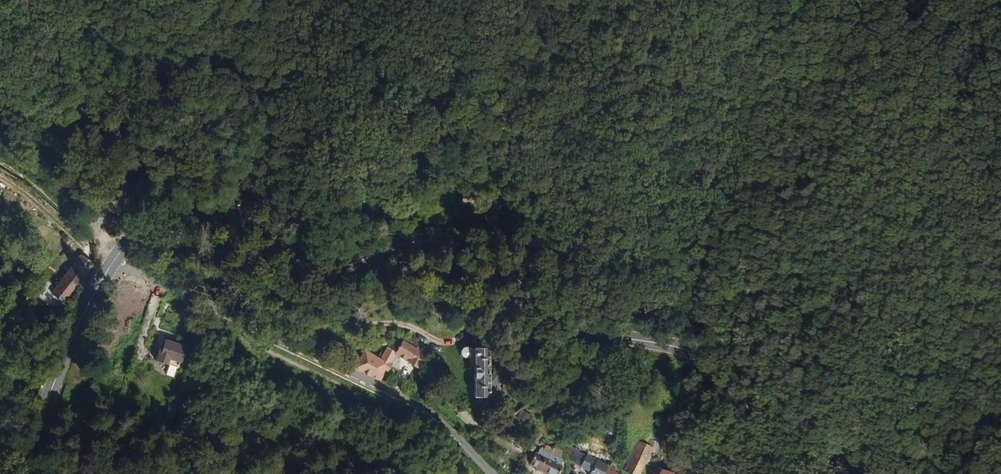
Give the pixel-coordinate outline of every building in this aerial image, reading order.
[(512,202),(495,189),(491,196),(508,207),(512,202)] [(360,216),(362,199),(349,197),(347,214),(360,216)] [(64,302),(94,264),(82,255),(52,292),(64,302)] [(487,372),(487,328),(471,328),(472,393),(496,394),(496,372),(487,372)] [(172,362),(181,341),(159,331),(150,352),(172,362)] [(373,379),(387,351),(409,361),(418,345),(408,339),(406,342),(392,336),(391,340),(382,336),(374,354),(357,346),(348,366),(373,379)] [(168,400),(173,390),(165,387),(161,397),(168,400)] [(178,408),(181,395),(173,393),(171,406),(178,408)] [(164,412),(168,400),(161,397),(157,409),(164,412)] [(655,447),(639,439),(624,472),(628,473),(643,473),(655,447)] [(564,457),(568,447),(558,442),(553,450),(538,443),(528,462),(552,473),(557,473),(565,459),(564,457)] [(604,455),(606,451),(596,446),(591,456),(609,466),(613,459),(604,455)] [(580,450),(574,461),(591,470),(590,473),(605,473),(609,466),(591,456),(580,450)] [(615,473),(617,469),(609,466),(605,473),(617,473),(615,473)]
